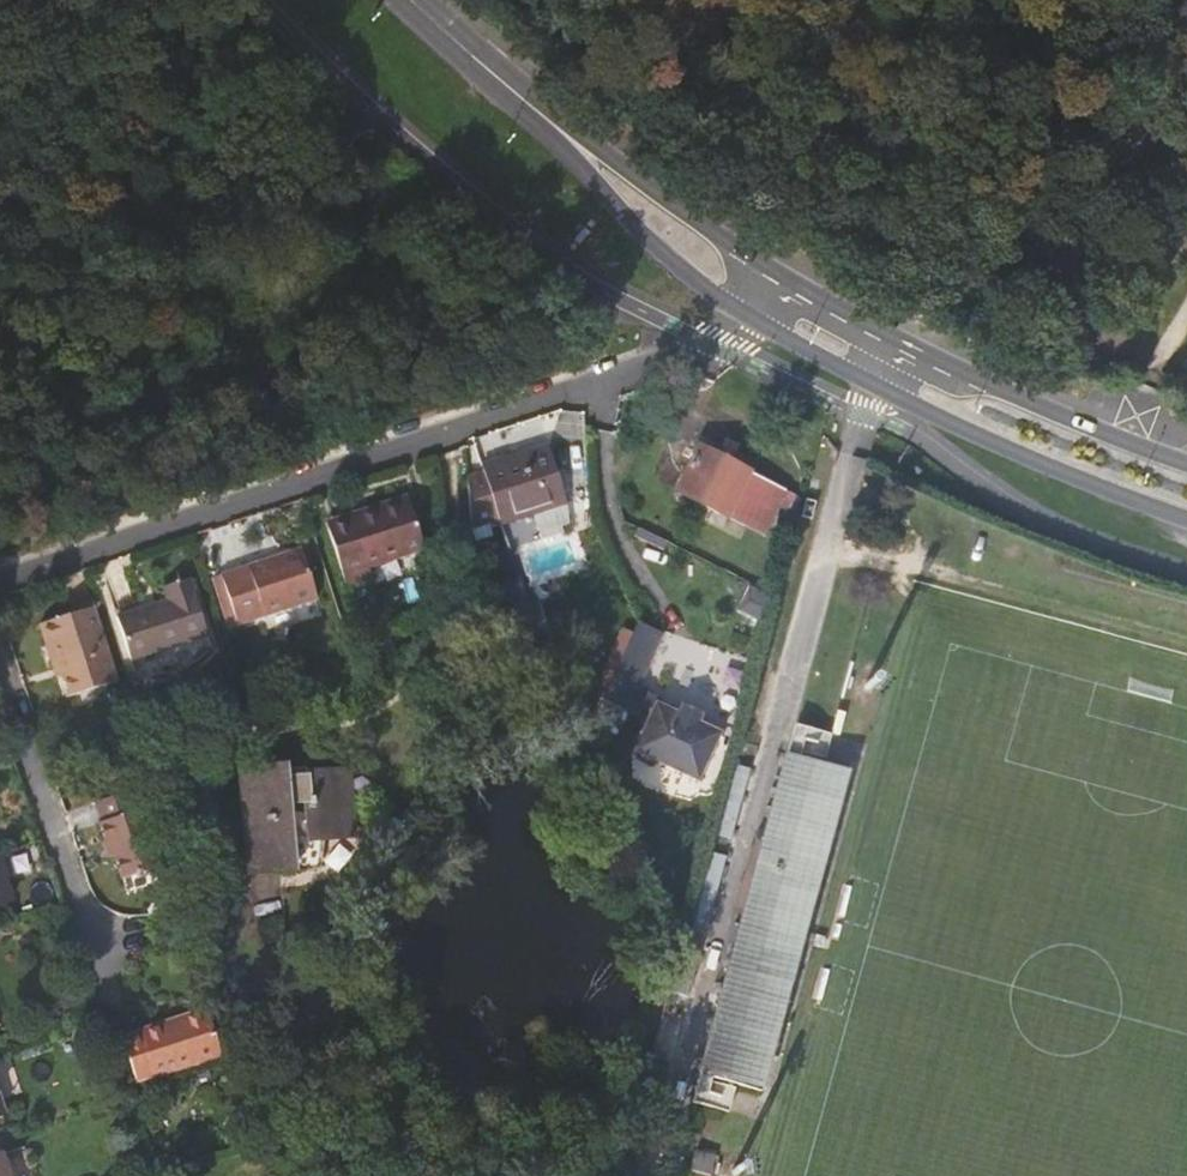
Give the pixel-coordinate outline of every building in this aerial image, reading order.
[(487,472),(468,477),(471,527),(502,518),(504,523),(567,502),(549,447),(485,467),(487,472)] [(701,449),(679,491),(766,535),(787,493),(701,449)] [(328,530),(346,590),(372,582),(368,567),(426,548),(410,498),(352,515),(354,521),(328,530)] [(223,576),(238,623),(318,598),(304,550),(223,576)] [(238,623),(223,576),(217,578),(231,626),(238,623)] [(168,602),(118,617),(131,659),(208,635),(191,580),(165,588),(168,602)] [(71,696),(118,680),(93,602),(73,608),(74,615),(41,626),(52,663),(60,661),(71,696)] [(639,690),(665,634),(639,622),(634,632),(603,699),(629,711),(639,690)] [(603,699),(634,632),(624,627),(592,695),(603,699)] [(63,699),(71,696),(60,661),(52,663),(63,699)] [(659,699),(639,690),(629,711),(651,721),(658,706),(656,705),(659,699)] [(723,735),(701,725),(703,719),(685,710),(682,716),(658,705),(658,706),(651,721),(636,752),(639,753),(642,761),(656,767),(662,763),(701,781),(723,735)] [(705,716),(686,707),(685,710),(703,719),(705,716)] [(845,772),(796,759),(783,755),(698,1070),(760,1086),(845,772)] [(251,869),(293,866),(292,840),(356,836),(352,768),(286,774),(286,769),(243,773),(251,869)] [(128,792),(100,802),(105,824),(102,825),(112,858),(116,856),(124,879),(160,867),(144,812),(136,814),(128,792)] [(12,903),(0,866),(0,907),(12,903)] [(209,1010),(125,1040),(140,1085),(223,1056),(209,1010)]
